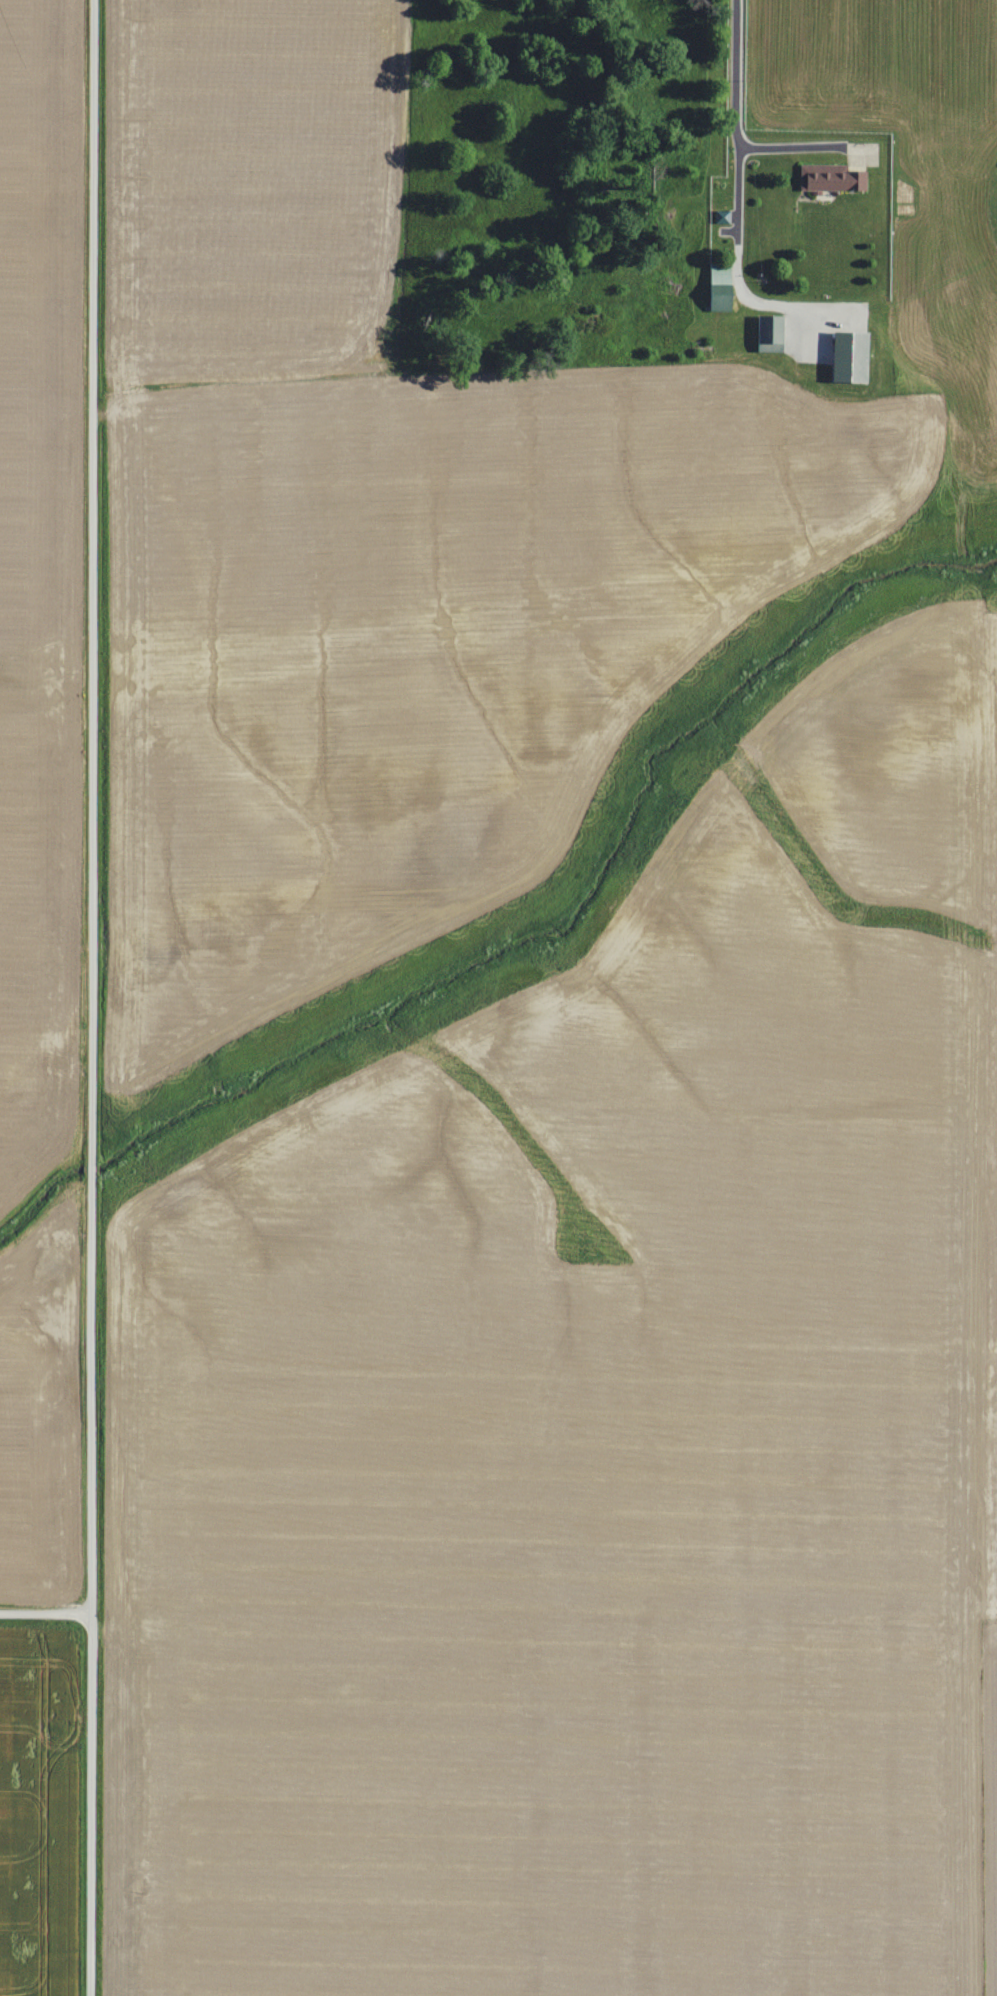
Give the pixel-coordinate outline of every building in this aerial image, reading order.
[(866,191),(866,171),(852,171),(852,164),(804,164),(804,190),(866,191)] [(790,316),(760,315),(759,351),(780,352),(780,343),(790,343),(790,316)] [(875,382),(876,332),(836,331),(836,381),(875,382)]
